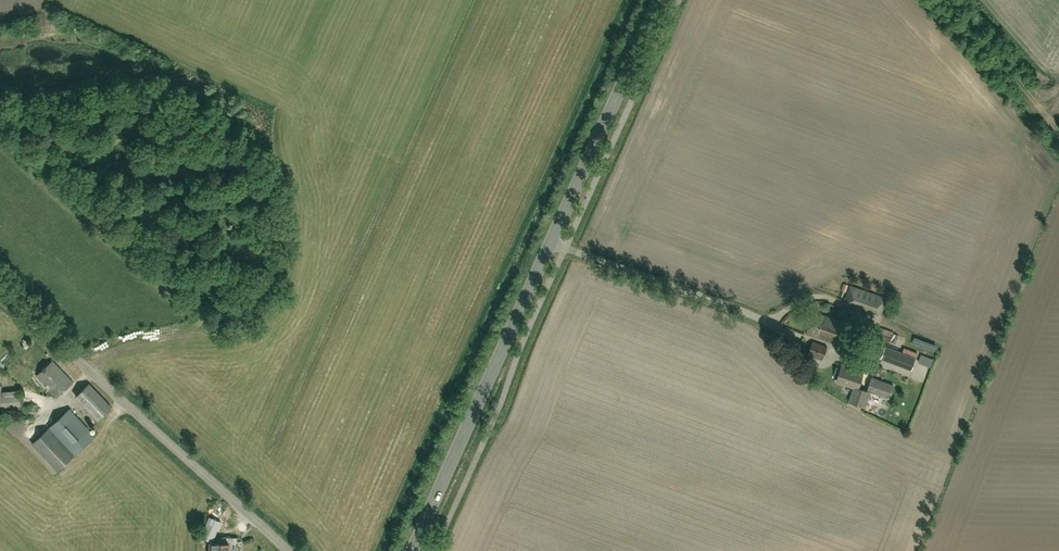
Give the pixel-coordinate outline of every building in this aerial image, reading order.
[(881,315),(887,298),(850,285),(844,302),(881,315)] [(840,345),(848,323),(813,311),(806,333),(840,345)] [(893,334),(894,331),(871,324),(868,335),(890,343),(890,342),(895,343),(898,335),(893,334)] [(823,360),(827,346),(813,341),(808,354),(823,360)] [(914,358),(904,354),(885,347),(881,359),(892,363),(910,370),(914,358)] [(927,357),(924,364),(930,366),(933,359),(927,357)] [(57,397),(73,382),(52,360),(36,375),(57,397)] [(874,396),(875,392),(869,390),(869,391),(858,387),(863,373),(841,366),(836,380),(853,386),(848,401),(864,406),(868,394),(874,396)] [(869,390),(875,392),(889,397),(892,387),(873,379),(869,390)] [(98,419),(112,407),(89,383),(76,396),(98,419)] [(18,390),(0,391),(0,404),(19,403),(18,390)] [(25,405),(24,411),(24,415),(38,416),(38,406),(25,405)] [(57,471),(96,435),(70,407),(32,443),(57,471)] [(210,516),(202,537),(206,539),(209,533),(215,536),(221,521),(213,518),(210,516)] [(229,543),(210,542),(209,550),(229,550),(229,543)]
